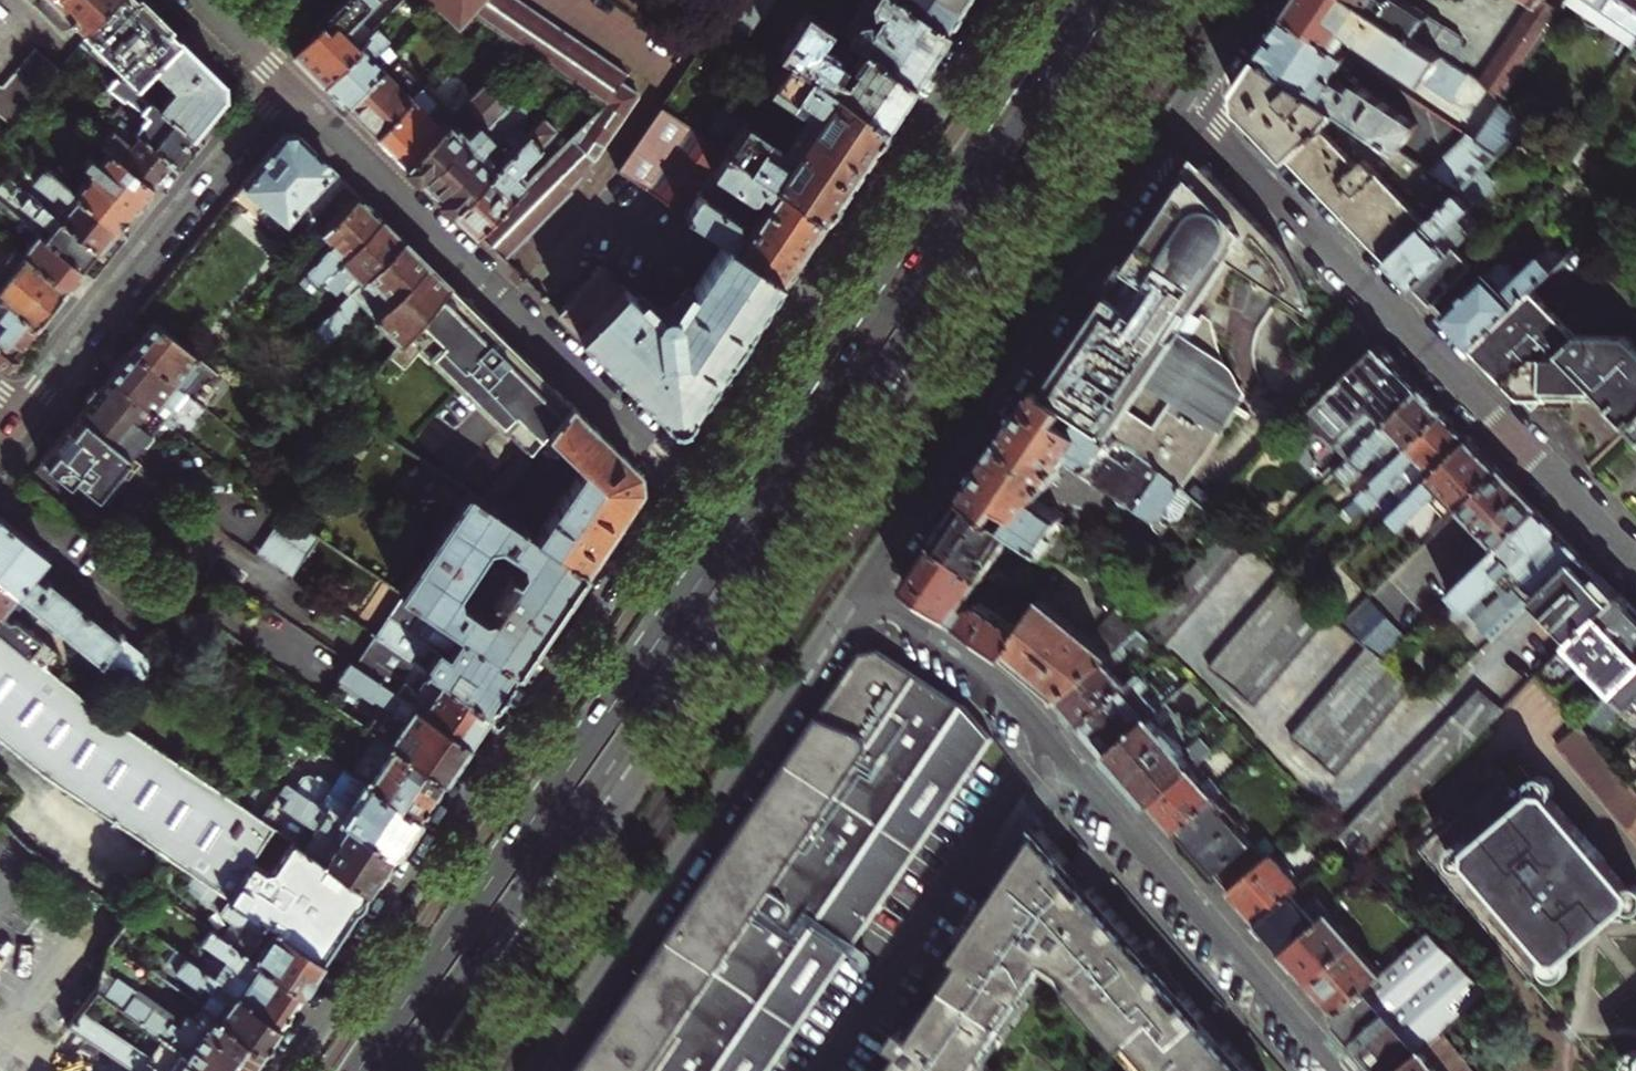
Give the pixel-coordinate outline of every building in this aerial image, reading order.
[(81,22),(102,0),(59,0),(81,22)] [(143,0),(102,0),(81,22),(79,24),(90,34),(78,41),(116,72),(130,83),(151,62),(177,34),(146,3),(143,0)] [(371,32),(356,17),(373,0),(340,0),(290,50),(304,64),(322,82),(371,32)] [(471,13),(482,0),(428,0),(457,28),(471,13)] [(504,261),(573,191),(570,189),(584,176),(582,174),(595,161),(593,159),(637,95),(637,91),(622,80),(627,72),(521,0),(482,0),(471,13),(605,104),(523,185),(476,233),(504,261)] [(748,33),(769,0),(732,0),(722,15),(748,33)] [(911,82),(926,59),(945,31),(899,0),(860,0),(838,32),(911,82)] [(945,31),(958,12),(965,0),(899,0),(945,31)] [(1289,14),(1341,48),(1356,27),(1362,31),(1358,37),(1450,100),(1469,73),(1460,67),(1450,61),(1360,0),(1299,0),(1296,4),(1289,14)] [(1450,61),(1460,46),(1462,43),(1461,37),(1408,0),(1391,0),(1360,0),(1450,61)] [(1500,102),(1561,12),(1543,0),(1534,0),(1480,80),(1500,102)] [(1567,2),(1584,13),(1583,19),(1585,25),(1591,28),(1597,29),(1602,25),(1635,46),(1635,44),(1635,0),(1568,0),(1567,2)] [(786,58),(883,124),(892,109),(911,82),(838,32),(803,9),(775,51),(786,58)] [(1285,21),(1261,57),(1342,111),(1399,150),(1417,123),(1356,82),(1352,89),(1326,72),(1331,64),(1339,69),(1349,54),(1341,48),(1289,14),(1285,21)] [(346,106),(381,69),(369,57),(388,37),(376,26),(371,32),(322,82),(335,95),(346,106)] [(203,58),(177,34),(151,62),(176,86),(159,107),(188,131),(192,134),(225,94),(224,78),(203,58)] [(1460,46),(1450,61),(1460,67),(1470,52),(1460,46)] [(10,124),(57,66),(34,47),(2,84),(0,84),(0,115),(10,124)] [(375,134),(422,86),(397,61),(402,57),(397,52),(381,69),(346,106),(361,120),(375,134)] [(1241,108),(1292,160),(1342,111),(1261,57),(1248,75),(1239,90),(1241,108)] [(725,151),(822,215),(853,168),(883,124),(786,58),(766,87),(790,102),(796,93),(820,109),(814,119),(811,116),(804,117),(797,128),(803,131),(795,144),(789,140),(785,147),(786,151),(790,155),(785,164),(760,148),(766,139),(743,123),(725,151)] [(184,137),(188,131),(159,107),(130,83),(116,72),(108,83),(123,96),(111,110),(120,117),(171,159),(176,163),(186,151),(192,145),(186,141),(188,139),(184,137)] [(405,163),(441,126),(456,110),(426,81),(422,86),(375,134),(390,149),(405,163)] [(453,210),(500,161),(489,150),(525,114),(527,105),(521,99),(514,99),(511,100),(506,105),(483,83),(464,103),(486,125),(469,143),(465,139),(452,138),(441,126),(405,163),(430,187),(453,210)] [(1476,139),(1499,154),(1516,137),(1527,127),(1500,102),(1476,139)] [(725,151),(659,106),(616,169),(725,243),(779,279),(789,264),(800,248),(811,231),(822,215),(725,151)] [(1399,150),(1342,111),(1292,160),(1346,215),(1389,260),(1459,193),(1461,191),(1430,170),(1399,150)] [(162,170),(171,159),(120,117),(101,142),(109,148),(152,183),(162,170)] [(464,221),(476,233),(523,185),(512,174),(555,130),(543,117),(500,161),(453,210),(464,221)] [(1527,127),(1516,137),(1530,152),(1541,141),(1527,127)] [(1461,191),(1466,186),(1499,154),(1476,139),(1467,134),(1430,170),(1461,191)] [(314,238),(319,234),(357,195),(320,158),(296,135),(283,136),(242,187),(286,222),(289,218),(314,238)] [(135,205),(152,183),(109,148),(98,161),(89,154),(84,160),(92,168),(73,191),(117,227),(135,205)] [(108,238),(117,227),(73,191),(33,158),(29,163),(36,168),(34,171),(39,175),(33,182),(51,197),(43,207),(98,251),(108,238)] [(1062,354),(1039,389),(1133,456),(1181,489),(1233,411),(1237,413),(1241,408),(1237,405),(1240,400),(1228,376),(1222,362),(1212,333),(1209,322),(1210,320),(1204,316),(1201,320),(1195,315),(1233,259),(1313,313),(1306,293),(1297,273),(1287,257),(1276,240),(1205,167),(1190,166),(1123,266),(1128,271),(1112,297),(1106,291),(1062,354)] [(710,172),(696,193),(734,220),(749,229),(764,207),(751,198),(710,172)] [(1459,193),(1473,206),(1479,199),(1466,186),(1461,191),(1459,193)] [(1415,286),(1455,248),(1468,235),(1456,223),(1468,210),(1473,206),(1459,193),(1389,260),(1403,275),(1415,286)] [(91,259),(98,251),(43,207),(28,194),(20,204),(32,214),(25,223),(39,235),(82,270),(91,259)] [(314,287),(322,278),(381,218),(369,206),(357,195),(319,234),(329,243),(302,271),(295,278),(302,284),(306,279),(314,287)] [(1456,223),(1468,235),(1480,224),(1468,210),(1456,223)] [(339,285),(349,295),(403,240),(392,229),(381,218),(322,278),(328,284),(333,279),(339,285)] [(319,234),(314,238),(292,262),(302,271),(329,243),(319,234)] [(66,289),(24,254),(0,235),(0,295),(37,325),(52,306),(66,289)] [(74,279),(82,270),(39,235),(24,254),(66,289),(74,279)] [(560,263),(555,270),(569,281),(580,266),(592,276),(600,265),(565,239),(551,257),(560,263)] [(358,302),(375,318),(426,262),(413,249),(403,240),(349,295),(314,331),(328,344),(355,316),(355,308),(353,307),(358,302)] [(620,284),(574,329),(666,418),(672,421),(680,420),(686,417),(723,362),(779,279),(725,243),(693,291),(688,291),(684,292),(671,311),(668,310),(661,309),(657,311),(639,293),(635,293),(631,295),(620,284)] [(1415,286),(1432,305),(1473,266),(1455,248),(1415,286)] [(1473,346),(1533,290),(1556,268),(1542,253),(1521,273),(1510,262),(1499,262),(1444,316),(1457,330),(1473,346)] [(435,271),(426,262),(375,318),(390,334),(399,342),(448,284),(435,271)] [(565,320),(574,329),(620,284),(603,267),(558,313),(565,320)] [(314,287),(306,279),(302,284),(309,291),(314,287)] [(333,279),(328,284),(334,290),(339,285),(333,279)] [(349,402),(345,407),(469,491),(484,501),(515,465),(546,429),(570,402),(506,339),(448,284),(399,342),(349,402)] [(1631,426),(1635,421),(1635,342),(1629,335),(1577,335),(1533,290),(1473,346),(1532,408),(1574,409),(1574,392),(1587,392),(1598,392),(1631,426)] [(37,325),(0,295),(0,362),(4,365),(6,363),(11,363),(18,353),(18,349),(37,325)] [(132,348),(195,399),(215,374),(152,323),(141,336),(132,348)] [(314,331),(292,354),(316,375),(337,354),(328,344),(314,331)] [(349,402),(399,342),(390,334),(339,394),(349,402)] [(1326,481),(1333,474),(1422,391),(1401,369),(1380,347),(1355,371),(1312,412),(1299,424),(1305,431),(1300,435),(1300,441),(1304,446),(1298,451),(1326,481)] [(110,375),(161,417),(173,427),(195,399),(132,348),(121,362),(110,375)] [(88,401),(140,443),(149,433),(161,417),(110,375),(103,384),(96,391),(93,388),(84,398),(88,401)] [(965,498),(1016,531),(1039,546),(1062,514),(1037,497),(1040,492),(1042,494),(1046,494),(1058,478),(1055,470),(1071,448),(1075,451),(1075,460),(1084,468),(1098,451),(1124,468),(1133,456),(1039,389),(1031,400),(998,449),(965,498)] [(1376,455),(1389,469),(1446,415),(1434,403),(1422,391),(1333,474),(1344,486),(1376,455)] [(140,443),(88,401),(83,408),(78,415),(106,438),(129,457),(140,443)] [(546,429),(583,466),(603,482),(639,469),(598,429),(570,402),(546,429)] [(106,438),(78,415),(53,445),(41,460),(70,484),(76,476),(108,502),(139,465),(129,457),(106,438)] [(1400,477),(1416,493),(1472,442),(1459,428),(1446,415),(1389,469),(1339,515),(1346,523),(1362,507),(1366,510),(1389,488),(1400,477)] [(149,433),(140,443),(145,446),(153,437),(149,433)] [(1438,490),(1459,512),(1460,511),(1501,473),(1490,461),(1486,457),(1472,442),(1416,493),(1405,504),(1387,520),(1396,530),(1414,513),(1438,490)] [(1098,451),(1084,468),(1092,475),(1087,483),(1142,522),(1151,519),(1154,516),(1156,515),(1160,513),(1163,510),(1167,506),(1168,503),(1169,500),(1169,497),(1165,495),(1167,492),(1178,499),(1183,490),(1181,489),(1133,456),(1124,468),(1098,451)] [(27,477),(56,500),(70,484),(41,460),(27,477)] [(484,501),(516,522),(542,483),(515,465),(484,501)] [(603,482),(583,466),(536,536),(585,569),(606,536),(641,485),(639,469),(603,482)] [(1460,511),(1497,550),(1539,512),(1519,491),(1501,473),(1460,511)] [(1400,477),(1389,488),(1405,504),(1416,493),(1400,477)] [(1438,490),(1414,513),(1419,517),(1431,505),(1447,523),(1459,512),(1438,490)] [(484,501),(469,491),(400,592),(407,596),(517,670),(541,634),(585,569),(536,536),(516,522),(484,501)] [(935,542),(985,576),(1016,531),(965,498),(951,518),(935,542)] [(1519,572),(1560,534),(1550,523),(1539,512),(1497,550),(1450,595),(1491,640),(1533,601),(1540,594),(1519,572)] [(1068,518),(1062,514),(1039,546),(1044,550),(1068,518)] [(16,592),(121,677),(124,673),(136,681),(152,662),(119,635),(117,637),(35,570),(47,554),(0,515),(0,579),(12,589),(16,592)] [(293,520),(282,537),(304,552),(315,535),(293,520)] [(1226,523),(1216,535),(1238,554),(1248,542),(1226,523)] [(487,535),(488,545),(498,544),(496,533),(487,535)] [(1560,534),(1519,572),(1540,594),(1581,556),(1570,544),(1560,534)] [(1238,554),(1216,535),(1205,549),(1227,567),(1238,554)] [(265,562),(288,577),(304,552),(282,537),(265,562)] [(922,561),(905,586),(1007,655),(1022,632),(981,603),(995,582),(985,576),(935,542),(922,561)] [(1199,557),(1194,562),(1216,580),(1227,567),(1205,549),(1199,557)] [(524,555),(521,559),(523,568),(533,566),(535,563),(524,555)] [(1547,614),(1572,641),(1620,595),(1605,579),(1599,574),(1590,565),(1581,556),(1540,594),(1533,601),(1543,611),(1547,614)] [(1184,575),(1205,593),(1216,580),(1194,562),(1184,575)] [(1283,572),(1271,587),(1295,607),(1307,593),(1283,572)] [(1195,606),(1205,593),(1184,575),(1174,588),(1195,606)] [(1036,609),(1022,632),(1007,655),(1009,658),(1035,679),(1059,698),(1139,627),(1119,607),(1087,635),(1043,600),(1053,587),(1039,576),(1021,600),(1036,609)] [(0,579),(0,632),(24,651),(39,632),(1,601),(12,589),(0,579)] [(1295,607),(1271,587),(1260,601),(1284,621),(1295,607)] [(1174,588),(1163,601),(1184,619),(1195,606),(1174,588)] [(458,591),(447,593),(449,604),(460,602),(458,591)] [(1307,593),(1295,607),(1318,626),(1330,612),(1314,599),(1307,593)] [(1605,700),(1635,670),(1635,612),(1620,595),(1572,641),(1535,676),(1554,698),(1579,674),(1605,700)] [(379,638),(489,712),(499,697),(517,670),(407,596),(379,638)] [(1366,644),(1382,658),(1405,637),(1368,596),(1340,621),(1366,644)] [(1163,601),(1152,614),(1173,632),(1177,627),(1184,619),(1163,601)] [(1284,621),(1260,601),(1248,615),(1272,635),(1284,621)] [(1318,626),(1295,607),(1284,621),(1307,640),(1318,626)] [(491,614),(482,616),(479,621),(491,629),(493,625),(491,614)] [(1164,643),(1173,632),(1152,614),(1143,625),(1164,643)] [(1248,615),(1238,628),(1262,648),(1272,635),(1248,615)] [(1284,621),(1272,635),(1295,654),(1307,640),(1284,621)] [(1139,627),(1059,698),(1069,710),(1082,725),(1139,675),(1140,674),(1129,662),(1153,641),(1139,627)] [(1262,648),(1238,628),(1227,641),(1251,660),(1262,648)] [(95,709),(46,669),(24,651),(0,632),(0,739),(41,772),(59,784),(166,855),(196,875),(322,960),(337,938),(369,891),(304,848),(95,709)] [(1272,635),(1262,648),(1285,667),(1295,654),(1272,635)] [(359,668),(469,742),(478,729),(489,712),(379,638),(359,668)] [(1227,641),(1216,655),(1240,674),(1251,660),(1227,641)] [(1382,658),(1366,644),(1355,658),(1378,678),(1389,664),(1387,662),(1382,658)] [(1001,746),(961,706),(880,645),(861,653),(710,881),(599,1042),(579,1070),(773,1070),(1001,746)] [(1262,648),(1251,660),(1274,679),(1285,667),(1262,648)] [(342,664),(345,659),(339,655),(335,660),(342,664)] [(1240,674),(1216,655),(1206,667),(1229,687),(1240,674)] [(1355,658),(1344,671),(1368,690),(1378,678),(1355,658)] [(1251,660),(1240,674),(1263,693),(1274,679),(1251,660)] [(378,733),(444,778),(456,760),(469,742),(359,668),(350,663),(340,677),(372,698),(374,698),(375,697),(383,702),(367,726),(378,733)] [(1413,684),(1389,664),(1378,678),(1402,697),(1413,684)] [(1635,708),(1635,670),(1605,700),(1616,711),(1623,704),(1626,707),(1631,703),(1635,708)] [(1368,690),(1344,671),(1332,685),(1356,705),(1368,690)] [(1263,693),(1240,674),(1229,687),(1252,706),(1263,693)] [(1139,675),(1082,725),(1095,740),(1107,754),(1164,703),(1139,675)] [(1378,678),(1368,690),(1391,710),(1402,697),(1378,678)] [(1356,705),(1332,685),(1321,698),(1345,718),(1356,705)] [(1450,714),(1463,726),(1488,699),(1475,687),(1450,714)] [(1391,710),(1368,690),(1356,705),(1380,724),(1391,710)] [(1345,718),(1321,698),(1310,711),(1334,731),(1345,718)] [(1475,737),(1500,710),(1488,699),(1463,726),(1475,737)] [(1151,804),(1190,770),(1210,753),(1196,736),(1203,728),(1184,707),(1176,714),(1165,702),(1164,703),(1107,754),(1129,778),(1151,804)] [(1356,705),(1345,718),(1369,737),(1380,724),(1356,705)] [(1334,731),(1310,711),(1299,724),(1324,744),(1334,731)] [(1463,726),(1450,714),(1439,726),(1464,748),(1475,737),(1463,726)] [(1369,737),(1345,718),(1334,731),(1358,750),(1369,737)] [(1324,744),(1299,724),(1290,736),(1313,756),(1324,744)] [(1554,745),(1577,772),(1601,752),(1587,736),(1577,725),(1554,745)] [(1464,748),(1439,726),(1428,738),(1453,761),(1464,748)] [(1358,750),(1334,731),(1324,744),(1347,763),(1358,750)] [(351,772),(418,817),(427,803),(444,778),(378,733),(351,772)] [(1347,763),(1324,744),(1313,756),(1337,775),(1347,763)] [(1577,772),(1588,785),(1612,766),(1601,752),(1577,772)] [(1418,850),(1606,1070),(1635,1070),(1635,900),(1519,763),(1418,850)] [(1588,785),(1609,809),(1632,789),(1612,766),(1588,785)] [(285,781),(394,854),(404,838),(418,817),(351,772),(343,767),(329,788),(310,775),(303,776),(301,779),(296,776),(294,779),(289,776),(285,781)] [(1202,782),(1190,770),(1151,804),(1163,818),(1175,831),(1218,793),(1220,791),(1208,778),(1202,782)] [(304,848),(369,891),(378,876),(394,854),(285,781),(279,791),(287,796),(280,805),(316,830),(304,848)] [(144,887),(166,855),(59,784),(34,814),(144,887)] [(1632,789),(1609,809),(1628,831),(1635,824),(1635,794),(1632,789)] [(1218,793),(1175,831),(1203,863),(1228,892),(1270,855),(1285,843),(1274,830),(1260,842),(1218,793)] [(1628,831),(1635,839),(1635,840),(1635,824),(1628,831)] [(1047,827),(1030,850),(1006,885),(1014,890),(947,985),(955,990),(922,1039),(910,1030),(893,1054),(898,1057),(888,1070),(984,1070),(989,1063),(982,1059),(1044,965),(1060,976),(1112,1035),(1144,1070),(1256,1070),(1222,1032),(1171,972),(1104,893),(1047,827)] [(1243,909),(1257,924),(1294,890),(1298,887),(1270,855),(1228,892),(1243,909)] [(233,945),(300,992),(310,977),(322,960),(196,875),(185,890),(233,923),(242,921),(247,925),(233,945)] [(1294,890),(1257,924),(1261,929),(1258,933),(1267,945),(1272,940),(1277,946),(1283,953),(1327,915),(1334,909),(1320,894),(1307,905),(1294,890)] [(1327,915),(1283,953),(1298,970),(1309,983),(1354,945),(1327,915)] [(217,980),(279,1025),(288,1010),(300,992),(233,945),(211,930),(202,944),(229,962),(217,980)] [(1441,1033),(1486,994),(1431,933),(1393,968),(1382,978),(1340,1017),(1335,1021),(1335,1029),(1358,1056),(1370,1070),(1397,1070),(1441,1033)] [(211,1070),(247,1070),(260,1050),(211,1015),(203,1027),(192,1020),(185,1015),(177,1027),(173,1033),(166,1028),(170,1022),(132,995),(149,971),(109,943),(95,990),(162,1036),(211,1070)] [(1354,945),(1309,983),(1326,1002),(1340,1017),(1382,978),(1354,945)] [(211,1015),(260,1050),(269,1038),(279,1025),(217,980),(175,950),(163,968),(193,989),(196,984),(210,994),(201,1008),(211,1015)] [(203,1027),(211,1015),(201,1008),(192,1020),(203,1027)] [(139,1070),(211,1070),(162,1036),(148,1056),(79,1010),(68,1023),(122,1059),(139,1070)] [(177,1027),(170,1022),(166,1028),(173,1033),(177,1027)] [(1464,1062),(1441,1033),(1397,1070),(1453,1070),(1464,1062)] [(122,1059),(114,1070),(139,1070),(122,1059)] [(1453,1070),(1471,1070),(1464,1062),(1453,1070)]
